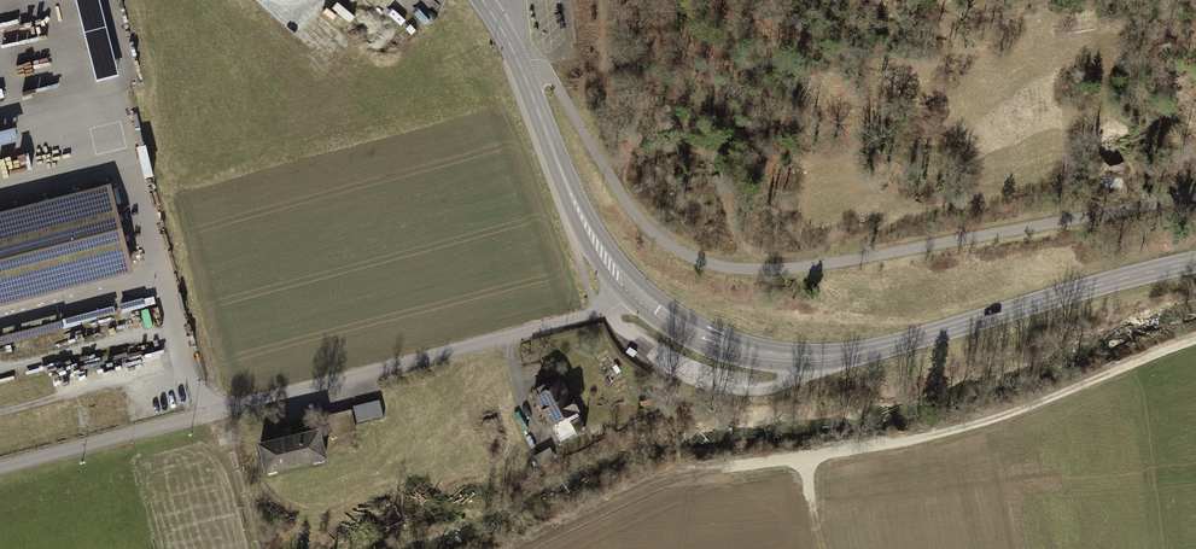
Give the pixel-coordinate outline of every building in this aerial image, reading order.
[(1127,161),(1108,153),(1102,169),(1122,176),(1127,161)] [(0,213),(0,306),(133,273),(110,185),(0,213)] [(561,381),(530,397),(546,429),(578,414),(561,381)] [(379,402),(352,409),(357,426),(383,420),(379,402)] [(349,411),(319,418),(324,439),(354,431),(349,411)] [(313,431),(251,446),(258,476),(321,461),(313,431)] [(553,448),(534,454),(537,465),(556,459),(553,448)]
